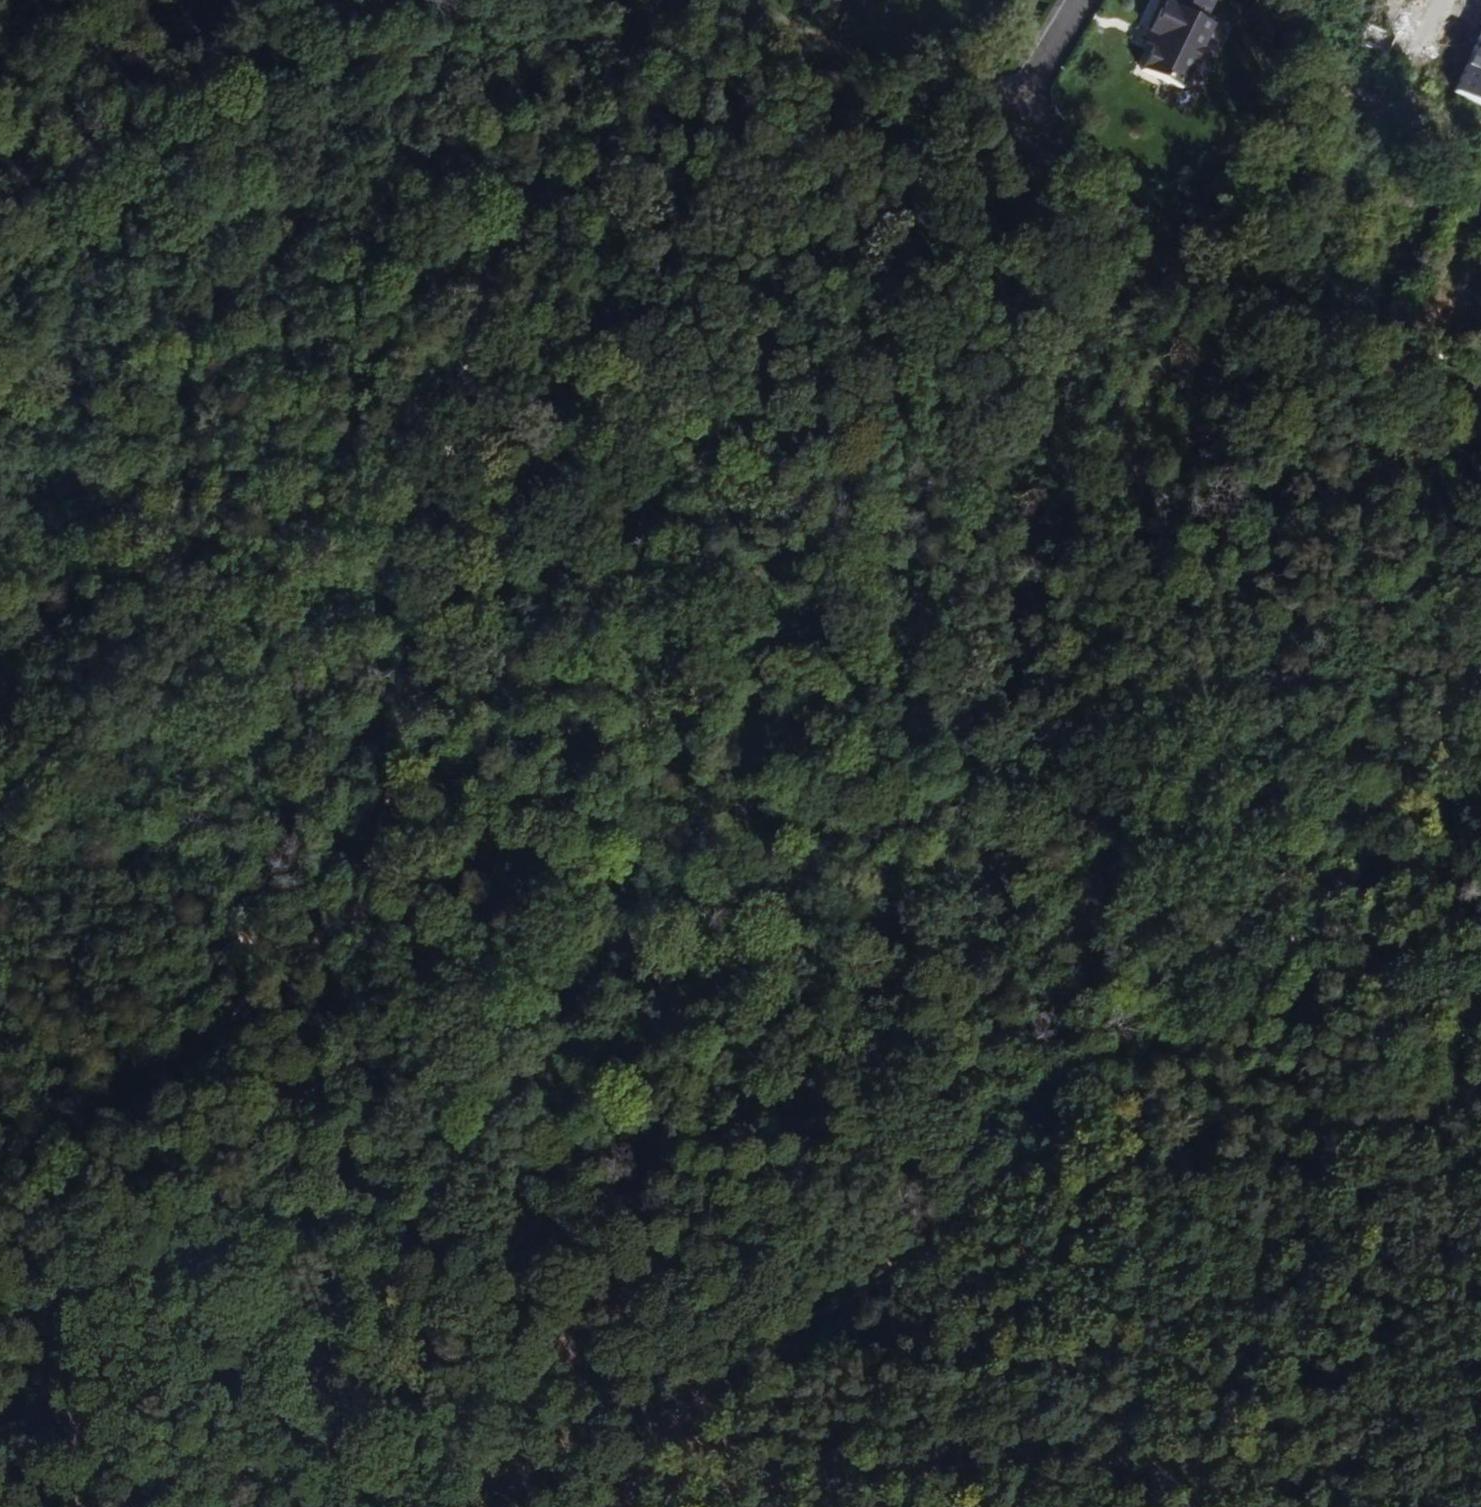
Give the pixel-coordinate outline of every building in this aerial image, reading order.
[(1153,20),(1158,23),(1153,32),(1160,36),(1149,60),(1188,78),(1219,14),(1211,11),(1216,0),(1163,0),(1153,20)] [(1449,88),(1480,102),(1480,18),(1449,88)] [(1153,20),(1149,30),(1153,32),(1158,23),(1153,20)]
